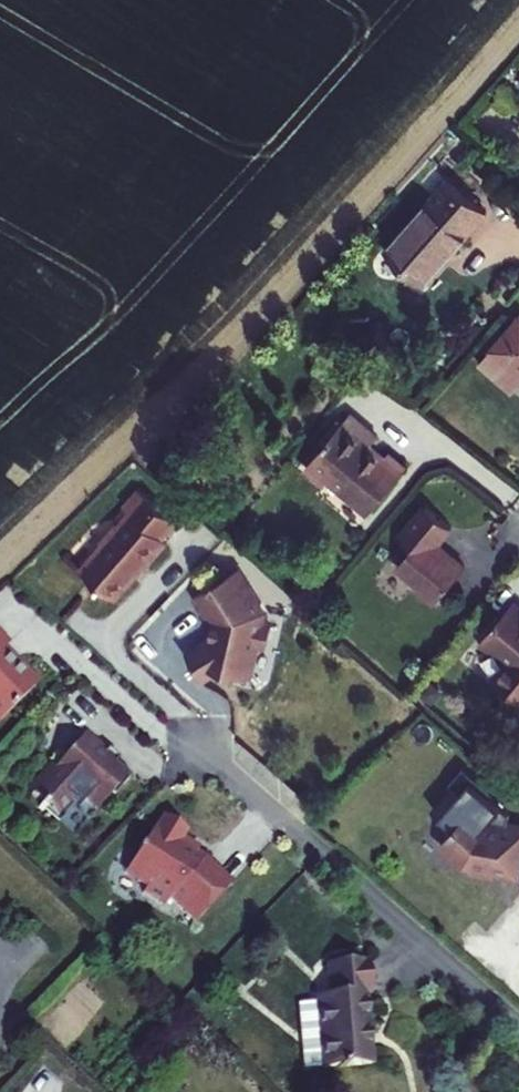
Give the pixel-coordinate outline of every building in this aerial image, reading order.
[(428,203),(466,236),(486,214),(448,180),(428,203)] [(425,284),(466,236),(428,203),(386,250),(425,284)] [(493,377),(506,363),(518,375),(518,320),(479,364),(493,377)] [(493,377),(512,394),(518,386),(518,375),(506,363),(493,377)] [(330,478),(369,511),(407,467),(389,451),(385,456),(371,443),(378,435),(351,412),(343,421),(340,417),(320,440),(325,444),(305,467),(325,484),(330,478)] [(138,572),(141,567),(143,569),(167,542),(162,538),(176,521),(139,489),(124,507),(130,512),(119,526),(117,524),(101,543),(103,545),(80,571),(114,599),(138,572)] [(427,508),(405,534),(416,543),(395,567),(416,585),(412,589),(432,606),(464,569),(437,546),(451,529),(427,508)] [(212,617),(214,620),(211,640),(187,654),(193,664),(191,665),(194,671),(197,670),(202,679),(216,670),(249,677),(257,644),(266,646),(271,625),(261,623),(264,612),(237,569),(193,596),(206,617),(207,618),(209,618),(210,618),(212,617)] [(515,602),(479,644),(490,653),(493,649),(509,663),(494,680),(518,702),(518,606),(515,602)] [(32,690),(28,686),(30,684),(11,665),(8,669),(2,662),(0,660),(0,721),(32,690)] [(102,755),(81,736),(30,795),(41,805),(38,808),(41,811),(44,808),(55,818),(69,801),(77,808),(84,800),(95,811),(109,795),(112,797),(129,777),(113,764),(116,760),(106,750),(102,755)] [(474,837),(491,817),(502,803),(470,777),(460,788),(439,814),(453,825),(455,822),(474,837)] [(433,809),(439,814),(460,788),(454,783),(433,809)] [(201,862),(194,854),(177,843),(185,831),(163,817),(155,830),(152,828),(123,874),(145,888),(141,894),(162,908),(168,899),(193,924),(230,886),(203,860),(201,862)] [(491,817),(474,837),(455,822),(453,825),(439,845),(462,865),(471,868),(470,872),(494,877),(495,871),(518,876),(518,821),(491,817)] [(331,999),(363,996),(368,996),(365,962),(328,965),(331,999)] [(368,1066),(363,996),(331,999),(313,1000),(314,1005),(319,1069),(368,1066)] [(301,1071),(319,1069),(314,1005),(296,1006),(301,1071)]
